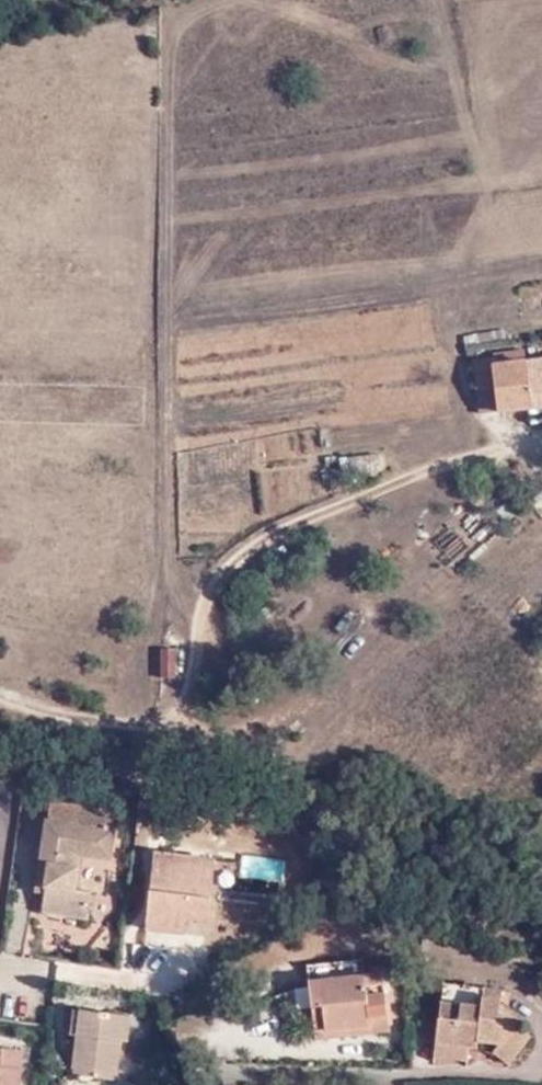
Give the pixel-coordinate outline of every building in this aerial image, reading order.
[(541,404),(541,358),(492,364),(492,360),(474,361),(476,389),(495,387),(497,409),(541,404)] [(479,411),(497,409),(495,387),(476,389),(479,411)] [(157,677),(173,678),(173,651),(159,650),(157,677)] [(49,801),(39,868),(49,870),(46,895),(42,912),(86,917),(91,892),(74,889),(80,854),(110,858),(117,811),(49,801)] [(149,928),(165,930),(184,933),(188,916),(208,918),(215,859),(157,853),(148,929),(149,928)] [(49,870),(39,868),(35,893),(46,895),(49,870)] [(163,942),(165,930),(149,928),(148,941),(163,942)] [(308,963),(311,1005),(321,1005),(324,1036),(384,1032),(379,975),(362,975),(360,959),(308,963)] [(434,1045),(468,1048),(477,1049),(477,1042),(499,1044),(493,1053),(509,1065),(529,1037),(516,1028),(521,1022),(500,1008),(501,991),(440,985),(434,1045)] [(321,1005),(311,1005),(314,1037),(324,1036),(321,1005)] [(78,1034),(81,1009),(74,1008),(70,1033),(78,1034)] [(125,1014),(81,1009),(78,1034),(74,1074),(116,1079),(125,1014)] [(468,1048),(434,1045),(433,1057),(467,1061),(468,1048)] [(23,1050),(0,1047),(0,1084),(20,1084),(23,1050)]
